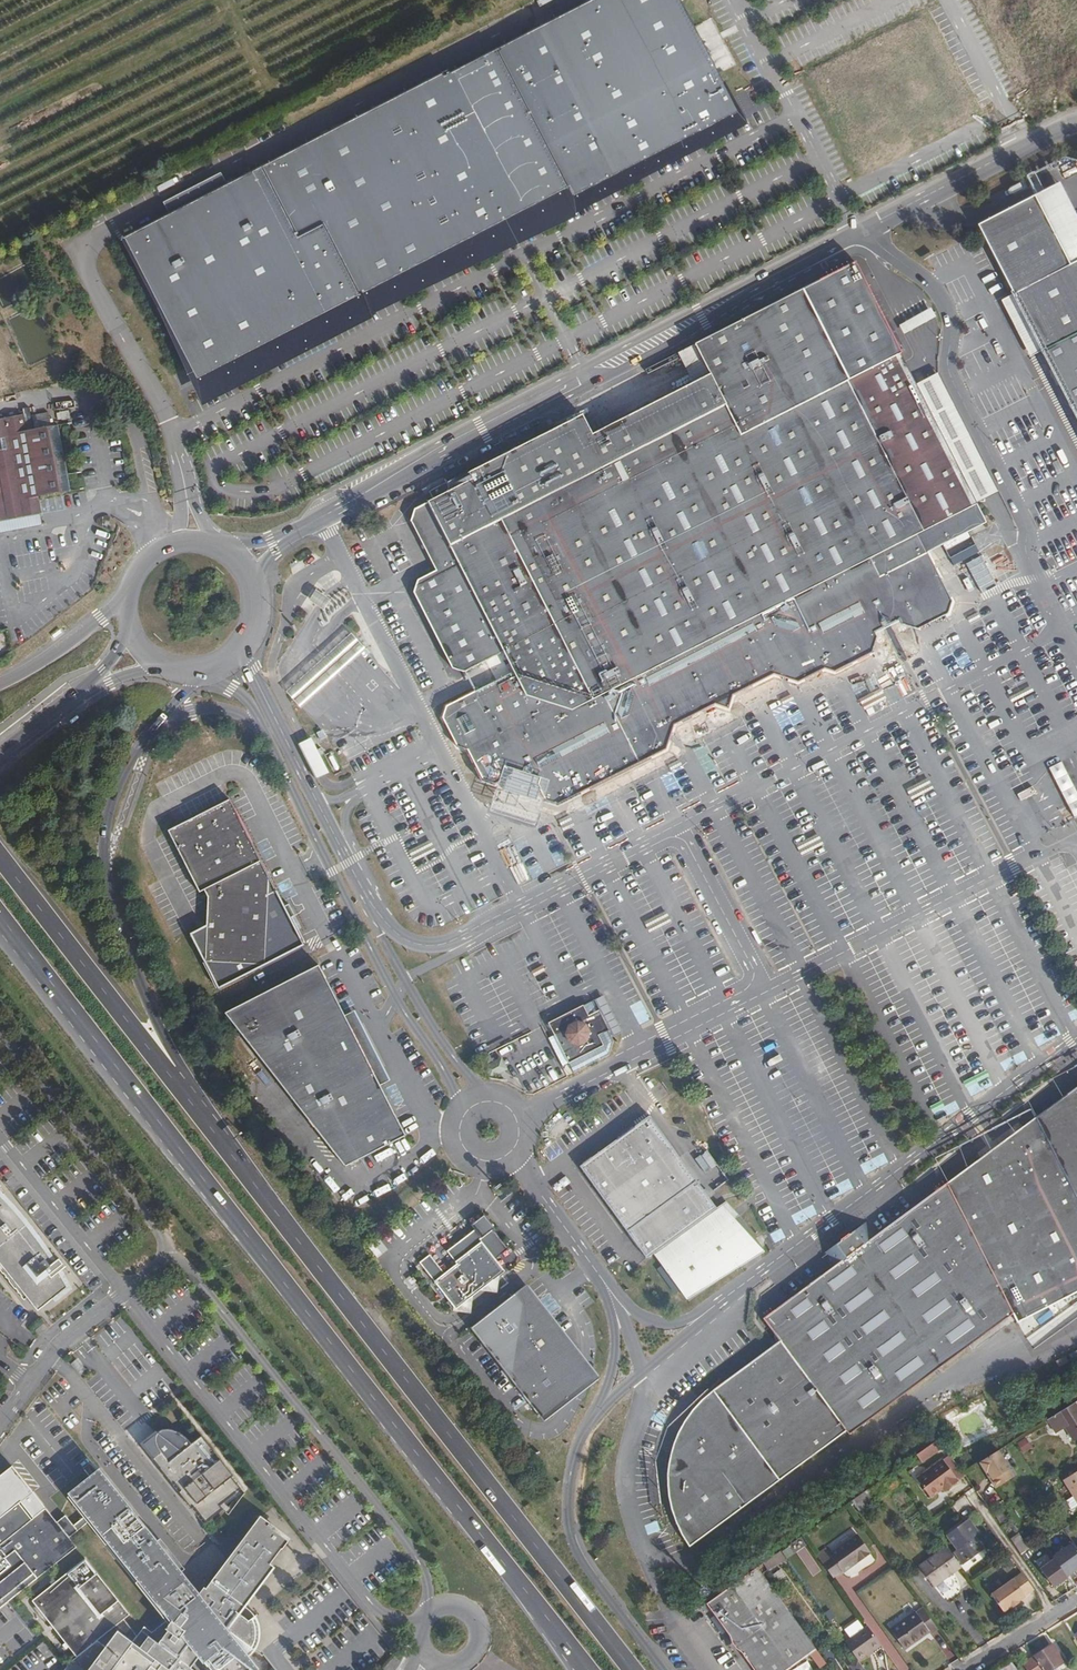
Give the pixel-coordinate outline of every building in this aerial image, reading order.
[(119,237),(193,382),(360,297),(567,192),(571,201),(739,115),(680,0),(590,0),(448,73),(446,70),(119,237)] [(1063,158),(1040,169),(1035,198),(978,227),(1019,306),(1045,355),(1076,417),(1076,162),(1063,158)] [(986,521),(977,502),(921,528),(847,377),(900,351),(856,259),(692,342),(723,404),(498,517),(484,525),(463,482),(428,500),(412,508),(409,521),(433,570),(416,578),(411,594),(449,667),(463,671),(503,651),(526,693),(514,672),(448,704),(444,718),(448,728),(456,746),(466,751),(476,770),(480,778),(492,783),(503,779),(508,790),(515,792),(527,796),(531,798),(540,793),(544,800),(556,804),(578,793),(590,787),(617,773),(633,765),(648,758),(666,749),(668,740),(669,736),(670,732),(672,726),(674,724),(685,719),(699,711),(714,703),(727,706),(732,694),(741,690),(761,680),(774,673),(780,675),(785,676),(790,678),(799,680),(805,677),(818,670),(824,667),(835,670),(847,664),(871,652),(876,641),(882,643),(889,644),(901,637),(903,635),(908,624),(918,628),(948,613),(953,600),(946,586),(937,568),(928,551),(986,521)] [(1019,306),(1007,313),(1032,361),(1045,355),(1019,306)] [(905,349),(900,351),(847,377),(921,528),(977,502),(980,500),(905,349)] [(28,515),(25,498),(40,495),(73,489),(61,425),(27,431),(23,414),(0,418),(0,520),(28,515)] [(477,474),(463,482),(484,525),(498,517),(477,474)] [(40,495),(25,498),(28,515),(0,520),(0,534),(45,524),(40,495)] [(308,593),(300,603),(314,614),(323,603),(308,593)] [(309,675),(290,693),(302,707),(322,689),(348,665),(366,648),(354,634),(338,649),(309,675)] [(901,637),(889,644),(892,653),(899,650),(905,646),(901,637)] [(527,796),(515,792),(511,800),(517,801),(525,804),(527,796)] [(228,799),(165,831),(197,892),(202,890),(207,898),(204,925),(186,934),(216,988),(303,943),(228,799)] [(816,835),(793,847),(797,854),(820,842),(816,835)] [(224,1010),(323,1138),(345,1166),(406,1132),(391,1103),(379,1081),(373,1070),(378,1068),(355,1024),(350,1026),(344,1014),(317,962),(224,1010)] [(547,1022),(573,1074),(607,1057),(613,1040),(593,999),(547,1022)] [(353,1010),(344,1014),(350,1026),(355,1024),(378,1068),(373,1070),(379,1081),(388,1077),(353,1010)] [(504,1060),(485,1065),(488,1077),(507,1071),(504,1060)] [(1035,1116),(990,1150),(946,1183),(876,1234),(866,1221),(845,1237),(821,1255),(831,1268),(763,1319),(779,1340),(746,1365),(711,1391),(702,1399),(695,1405),(684,1421),(674,1440),(670,1454),(668,1471),(668,1479),(668,1489),(668,1496),(672,1510),(676,1523),(680,1531),(689,1545),(778,1480),(845,1430),(848,1434),(1010,1314),(1015,1322),(1076,1290),(1076,1086),(1035,1116)] [(696,1182),(649,1117),(580,1168),(604,1201),(626,1232),(646,1259),(656,1252),(716,1208),(696,1182)] [(706,1152),(694,1161),(707,1178),(716,1190),(727,1181),(706,1152)] [(2,1193),(0,1194),(0,1257),(6,1265),(2,1268),(26,1298),(31,1294),(41,1306),(55,1295),(57,1297),(73,1284),(61,1269),(66,1266),(59,1258),(54,1262),(49,1256),(52,1254),(51,1253),(39,1235),(21,1213),(11,1202),(2,1193)] [(735,1210),(728,1200),(716,1208),(656,1252),(688,1297),(748,1253),(750,1242),(733,1217),(735,1210)] [(456,1262),(446,1270),(434,1280),(455,1309),(505,1270),(494,1256),(505,1247),(491,1229),(480,1236),(480,1240),(454,1259),(456,1262)] [(565,1256),(555,1242),(548,1247),(558,1262),(565,1256)] [(435,1261),(426,1270),(431,1277),(441,1269),(435,1261)] [(524,1289),(470,1331),(545,1424),(564,1389),(568,1378),(571,1365),(570,1357),(569,1350),(564,1342),(524,1289)] [(47,1320),(39,1326),(44,1331),(51,1325),(47,1320)] [(1053,1361),(1056,1366),(1076,1355),(1076,1351),(1076,1349),(1053,1361)] [(1043,1418),(1051,1430),(1061,1424),(1070,1438),(1076,1433),(1076,1411),(1071,1401),(1043,1418)] [(161,1431),(146,1441),(209,1518),(225,1506),(221,1501),(245,1485),(206,1435),(195,1442),(187,1434),(176,1428),(161,1431)] [(922,1464),(945,1448),(939,1440),(917,1456),(922,1464)] [(994,1450),(977,1460),(994,1486),(1010,1476),(994,1450)] [(941,1457),(915,1476),(929,1496),(941,1487),(943,1490),(957,1480),(941,1457)] [(13,1462),(0,1473),(0,1605),(79,1542),(71,1533),(80,1526),(75,1520),(72,1516),(63,1523),(58,1518),(47,1503),(33,1515),(20,1499),(34,1488),(13,1462)] [(103,1469),(71,1495),(85,1512),(75,1520),(80,1526),(90,1518),(169,1615),(155,1627),(147,1622),(140,1631),(136,1638),(121,1627),(110,1643),(100,1636),(80,1652),(74,1657),(91,1669),(266,1669),(251,1652),(258,1650),(264,1646),(270,1639),(272,1632),(272,1625),(271,1620),(269,1616),(267,1613),(263,1609),(257,1609),(248,1602),(272,1572),(269,1568),(293,1538),(263,1515),(209,1584),(207,1582),(201,1590),(145,1520),(145,1519),(135,1506),(134,1506),(103,1469)] [(1063,1478),(1074,1494),(1076,1499),(1076,1469),(1063,1478)] [(865,1487),(850,1498),(857,1509),(873,1497),(865,1487)] [(1076,1503),(1076,1499),(1074,1494),(1066,1499),(1071,1506),(1076,1503)] [(67,1510),(58,1518),(63,1523),(72,1516),(67,1510)] [(943,1521),(934,1528),(945,1544),(957,1560),(978,1545),(971,1535),(959,1543),(955,1537),(943,1521)] [(967,1528),(955,1537),(959,1543),(971,1535),(967,1528)] [(1008,1537),(1011,1542),(1019,1552),(1027,1548),(1015,1531),(1008,1537)] [(823,1545),(813,1552),(832,1578),(868,1551),(854,1532),(828,1552),(823,1545)] [(1042,1569),(1055,1589),(1069,1579),(1067,1577),(1076,1570),(1076,1546),(1075,1543),(1053,1558),(1055,1560),(1042,1569)] [(957,1560),(945,1544),(918,1564),(931,1583),(959,1563),(957,1560)] [(1036,1561),(1027,1548),(1019,1552),(1024,1560),(1028,1566),(1034,1562),(1036,1561)] [(55,1580),(35,1596),(80,1652),(100,1636),(110,1643),(121,1627),(136,1638),(140,1631),(127,1614),(132,1609),(88,1553),(59,1577),(55,1580)] [(1028,1566),(1039,1581),(1044,1577),(1034,1562),(1028,1566)] [(705,1602),(752,1669),(783,1669),(814,1648),(761,1574),(755,1565),(750,1569),(705,1602)] [(1012,1579),(984,1597),(996,1614),(1002,1610),(1003,1610),(1010,1606),(1011,1606),(1018,1602),(1017,1601),(1025,1596),(1012,1579)] [(937,1630),(922,1608),(917,1613),(912,1613),(890,1630),(904,1650),(927,1632),(930,1634),(937,1630)] [(867,1625),(844,1642),(858,1661),(880,1644),(867,1625)] [(1022,1665),(1026,1669),(1050,1669),(1065,1660),(1052,1643),(1033,1655),(1034,1657),(1022,1665)]
